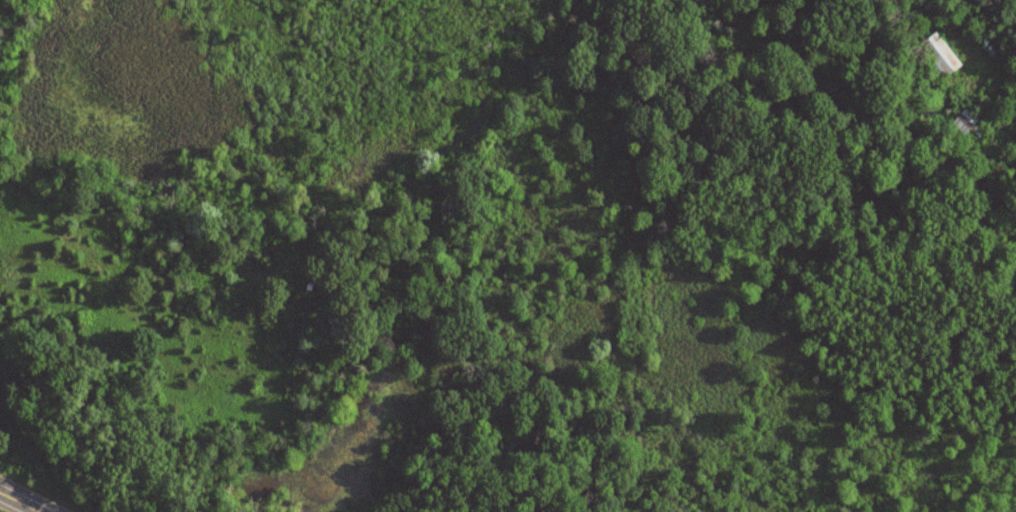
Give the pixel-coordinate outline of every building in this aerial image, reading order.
[(955,68),(943,43),(918,56),(930,80),(955,68)]
